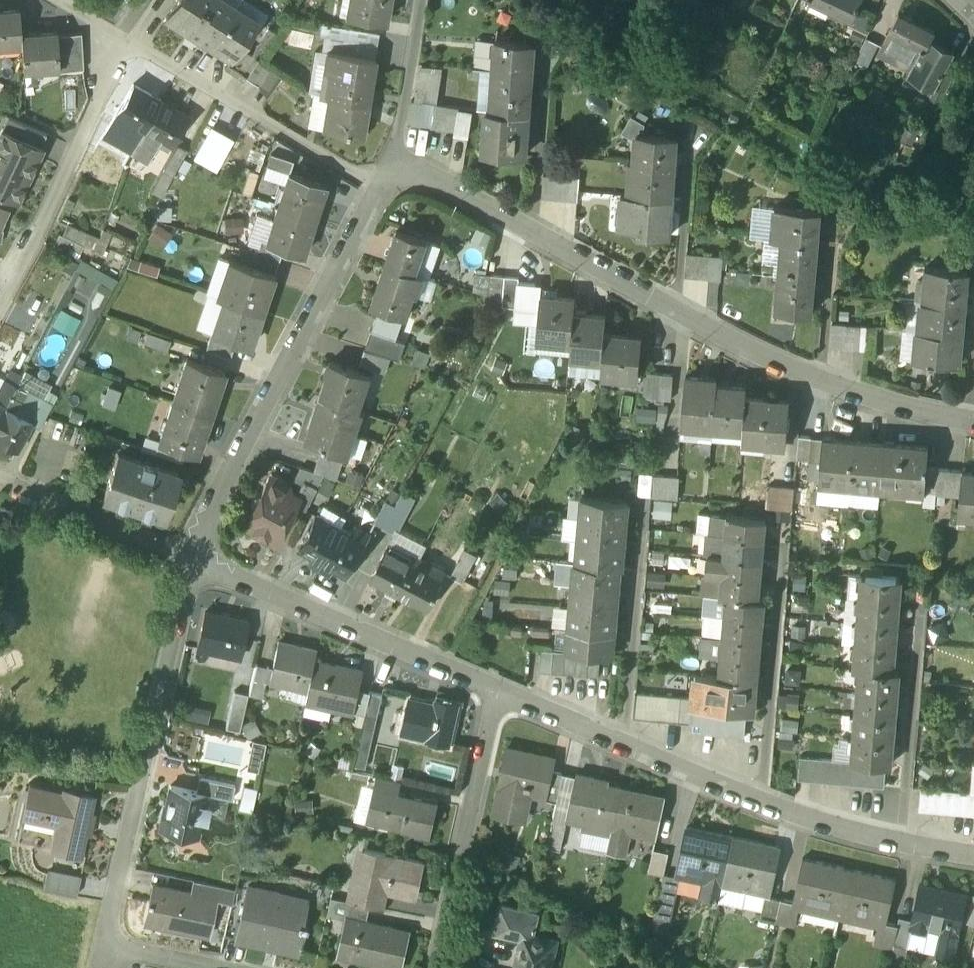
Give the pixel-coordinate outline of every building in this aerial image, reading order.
[(166,18),(187,32),(209,0),(178,0),(166,18)] [(226,0),(209,0),(187,32),(209,46),(236,6),(226,0)] [(352,14),(347,13),(347,14),(384,20),(388,0),(354,0),(352,14)] [(812,5),(830,14),(828,19),(848,29),(857,11),(863,0),(815,0),(812,5)] [(857,11),(873,19),(882,0),(863,0),(857,11)] [(236,6),(209,46),(230,60),(231,61),(240,47),(257,20),(236,6)] [(0,9),(0,43),(21,42),(21,33),(19,8),(0,9)] [(897,20),(876,62),(908,79),(909,79),(921,56),(923,57),(929,47),(933,39),(897,20)] [(57,31),(21,33),(21,42),(23,70),(40,69),(40,64),(59,63),(59,58),(58,46),(57,34),(57,31)] [(81,32),(57,34),(58,46),(82,44),(81,32)] [(358,40),(324,34),(322,50),(326,50),(333,51),(333,50),(356,54),(358,40)] [(535,42),(496,38),(494,70),(532,74),(533,55),(534,55),(534,54),(533,54),(534,43),(535,43),(535,42)] [(82,44),(58,46),(59,58),(83,56),(82,44)] [(877,51),(865,45),(853,70),(865,76),(877,51)] [(240,47),(231,61),(230,60),(225,69),(234,75),(249,53),(240,47)] [(923,57),(921,56),(909,79),(908,79),(907,82),(933,96),(934,96),(943,79),(953,59),(929,47),(923,57)] [(356,54),(333,50),(333,51),(326,50),(320,94),(333,96),(368,102),(368,101),(369,91),(370,91),(370,90),(369,90),(375,57),(356,54)] [(249,53),(234,75),(244,81),(246,78),(258,59),(249,53)] [(83,56),(59,58),(59,63),(59,71),(83,69),(83,56)] [(258,59),(246,78),(258,85),(270,67),(258,59)] [(494,70),(480,69),(477,109),(487,110),(487,109),(491,110),(494,70)] [(532,74),(494,70),(491,110),(529,113),(531,86),(532,86),(533,74),(532,74)] [(441,74),(421,71),(418,86),(438,89),(441,74)] [(943,79),(934,96),(933,96),(928,107),(938,112),(953,84),(943,79)] [(133,86),(118,113),(128,119),(145,129),(161,102),(133,86)] [(438,89),(418,86),(416,96),(420,97),(420,101),(423,102),(435,104),(435,103),(438,89)] [(320,94),(316,94),(309,127),(327,130),(333,96),(320,94)] [(368,102),(333,96),(327,130),(362,136),(365,116),(366,117),(366,115),(364,115),(365,104),(368,104),(368,102)] [(420,101),(412,100),(408,124),(420,126),(423,102),(420,101)] [(188,118),(161,102),(145,129),(162,139),(171,144),(172,144),(188,118)] [(435,104),(423,102),(420,126),(432,128),(435,104)] [(459,108),(435,103),(435,104),(432,128),(455,131),(459,108)] [(459,108),(455,131),(468,133),(471,109),(459,108)] [(529,113),(491,110),(487,109),(487,110),(484,152),(485,152),(485,148),(503,149),(502,153),(526,155),(529,113)] [(128,119),(118,113),(115,119),(125,124),(128,119)] [(632,114),(622,131),(637,140),(638,133),(644,133),(645,122),(632,114)] [(125,124),(115,119),(106,134),(114,139),(119,142),(119,143),(132,151),(145,129),(128,119),(125,124)] [(46,134),(22,123),(16,136),(40,147),(46,134)] [(162,139),(145,129),(132,151),(130,154),(148,164),(159,145),(162,139)] [(2,130),(0,135),(0,197),(14,203),(17,204),(42,148),(16,136),(2,130)] [(218,167),(232,141),(213,131),(199,158),(218,167)] [(644,133),(638,133),(637,140),(636,161),(675,165),(677,136),(644,133)] [(114,139),(106,155),(123,166),(130,154),(132,151),(119,143),(119,142),(114,139)] [(171,144),(162,139),(159,145),(168,150),(171,144)] [(176,144),(162,171),(173,177),(187,151),(176,144)] [(293,161),(271,154),(267,167),(289,174),(289,173),(293,161)] [(636,161),(629,161),(626,195),(672,199),(673,179),(674,179),(675,165),(636,161)] [(162,171),(150,192),(161,198),(173,177),(162,171)] [(258,174),(250,171),(243,193),(251,196),(258,174)] [(289,173),(289,174),(278,206),(315,218),(325,185),(289,173)] [(556,176),(544,175),(542,199),(554,200),(556,176)] [(568,176),(556,176),(554,200),(566,201),(566,200),(568,177),(568,176)] [(579,178),(568,177),(566,200),(577,201),(579,178)] [(259,192),(280,198),(284,184),(263,178),(259,192)] [(581,200),(602,201),(602,192),(581,192),(581,200)] [(626,195),(622,194),(619,228),(640,230),(640,236),(669,238),(672,199),(626,195)] [(14,203),(0,197),(0,232),(14,203)] [(166,206),(165,220),(183,221),(184,208),(166,206)] [(315,218),(278,206),(266,243),(266,244),(283,250),(303,256),(315,218)] [(819,212),(776,208),(773,239),(782,240),(816,243),(819,212)] [(77,258),(87,235),(67,226),(62,237),(59,236),(55,245),(77,258)] [(162,247),(170,234),(156,226),(148,238),(162,247)] [(105,253),(113,234),(104,230),(96,249),(105,253)] [(427,241),(397,231),(398,232),(394,245),(393,244),(392,246),(393,246),(387,264),(415,273),(421,256),(422,256),(422,255),(421,254),(425,242),(427,243),(427,241)] [(816,243),(782,240),(780,276),(815,279),(815,277),(814,277),(817,243),(816,243)] [(283,250),(266,244),(266,243),(262,241),(258,254),(279,262),(283,250)] [(258,254),(247,251),(242,264),(274,275),(279,262),(258,254)] [(699,256),(688,255),(686,277),(697,278),(699,256)] [(711,256),(699,255),(699,256),(697,278),(697,279),(709,280),(711,256)] [(723,257),(711,256),(709,280),(721,281),(723,257)] [(68,285),(91,298),(97,289),(110,296),(119,280),(83,259),(68,285)] [(131,259),(127,268),(155,277),(159,269),(131,259)] [(242,264),(229,260),(216,297),(223,300),(262,313),(274,275),(242,264)] [(387,264),(379,287),(378,287),(371,306),(379,309),(404,318),(406,318),(415,291),(420,275),(415,273),(387,264)] [(967,271),(931,268),(931,269),(925,268),(924,282),(930,282),(928,302),(965,305),(967,271)] [(505,277),(492,276),(489,298),(503,302),(505,277)] [(815,279),(780,276),(778,291),(783,291),(782,307),(794,308),(794,313),(811,315),(814,280),(815,281),(815,279)] [(519,279),(505,277),(503,302),(503,307),(517,309),(519,279)] [(924,282),(918,281),(916,301),(923,302),(928,302),(930,282),(924,282)] [(575,300),(540,297),(537,341),(572,344),(574,315),(575,300)] [(262,313),(223,300),(212,333),(236,341),(251,346),(262,313)] [(928,302),(923,302),(920,331),(962,335),(965,305),(928,302)] [(404,318),(379,309),(376,318),(401,327),(404,318)] [(606,318),(574,315),(572,344),(570,359),(602,362),(605,335),(606,318)] [(401,327),(376,318),(372,331),(396,340),(401,327)] [(844,325),(832,324),(830,348),(842,349),(844,325)] [(856,326),(844,325),(842,349),(854,350),(856,326)] [(868,327),(856,326),(854,350),(866,351),(868,327)] [(396,340),(372,331),(366,349),(391,358),(400,361),(406,343),(396,340)] [(920,331),(918,331),(915,361),(935,363),(959,365),(962,335),(920,331)] [(171,340),(147,332),(143,344),(166,352),(171,340)] [(236,341),(212,333),(206,350),(230,359),(236,341)] [(642,338),(605,335),(602,362),(601,373),(639,377),(642,338)] [(366,349),(365,349),(360,365),(385,373),(391,358),(366,349)] [(224,370),(186,358),(173,399),(211,412),(224,370)] [(368,374),(331,361),(319,397),(356,409),(368,374)] [(47,390),(50,385),(24,370),(20,377),(31,383),(15,412),(33,422),(44,400),(53,403),(57,396),(47,390)] [(20,377),(10,372),(5,380),(16,385),(20,377)] [(662,375),(645,374),(643,399),(659,400),(662,375)] [(31,383),(20,377),(16,385),(26,391),(31,383)] [(717,380),(686,378),(682,422),(714,424),(717,386),(717,380)] [(5,380),(0,389),(0,403),(5,406),(16,385),(5,380)] [(26,391),(16,385),(5,406),(5,407),(15,412),(26,391)] [(116,407),(123,390),(111,386),(104,403),(116,407)] [(747,388),(717,386),(714,424),(743,426),(746,398),(747,388)] [(356,409),(319,397),(312,420),(352,433),(360,411),(356,409)] [(790,402),(746,398),(743,426),(742,442),(786,446),(790,402)] [(211,412),(173,399),(159,441),(186,450),(197,453),(211,412)] [(33,422),(40,426),(53,403),(44,400),(33,422)] [(5,407),(0,416),(0,441),(18,450),(33,422),(15,412),(5,407)] [(352,433),(312,420),(304,443),(321,448),(345,456),(352,433)] [(811,439),(799,437),(797,461),(809,462),(811,439)] [(822,440),(811,439),(809,462),(820,463),(822,440)] [(854,443),(822,440),(820,463),(819,484),(851,487),(854,443)] [(186,450),(159,441),(155,452),(182,461),(186,450)] [(884,445),(854,443),(851,487),(865,488),(865,485),(881,486),(884,445)] [(928,449),(884,445),(881,486),(880,489),(924,493),(926,469),(928,449)] [(345,456),(321,448),(317,459),(341,467),(345,456)] [(179,473),(118,452),(103,496),(164,516),(179,473)] [(341,467),(317,459),(313,471),(323,475),(337,479),(341,467)] [(313,471),(302,467),(296,478),(304,482),(305,481),(316,487),(323,475),(313,471)] [(938,470),(926,469),(924,493),(936,494),(938,470)] [(950,472),(938,470),(936,494),(936,496),(948,497),(950,472)] [(962,472),(950,472),(948,497),(960,498),(962,472)] [(962,472),(960,498),(958,516),(973,518),(973,474),(962,472)] [(680,478),(653,476),(651,498),(678,500),(680,478)] [(304,482),(296,499),(297,499),(294,503),(305,509),(316,487),(305,481),(304,482)] [(260,495),(255,496),(251,503),(253,509),(244,525),(273,541),(272,542),(274,543),(294,503),(297,499),(296,499),(266,483),(260,495)] [(794,489),(768,486),(766,509),(792,511),(794,489)] [(924,493),(923,506),(935,507),(936,496),(936,494),(924,493)] [(629,502),(582,497),(580,520),(627,524),(629,502)] [(386,501),(375,522),(385,527),(396,507),(386,501)] [(0,505),(0,518),(5,520),(10,511),(0,505)] [(316,514),(298,547),(323,561),(341,527),(347,517),(328,507),(323,517),(316,514)] [(396,507),(385,527),(397,533),(408,513),(396,507)] [(766,520),(727,517),(727,518),(726,537),(764,541),(766,522),(766,520)] [(625,546),(627,524),(580,520),(578,542),(625,546)] [(370,534),(356,526),(352,533),(367,541),(370,534)] [(341,527),(323,561),(349,575),(367,541),(352,533),(341,527)] [(764,541),(726,537),(724,557),(762,561),(764,541)] [(625,546),(578,542),(576,564),(621,568),(623,568),(625,546)] [(387,548),(371,577),(389,586),(388,588),(399,593),(418,557),(411,554),(409,559),(387,548)] [(465,549),(451,576),(463,582),(477,556),(465,549)] [(724,557),(708,556),(706,576),(723,577),(724,557)] [(399,593),(399,594),(411,600),(412,598),(429,607),(438,591),(436,589),(443,577),(421,565),(424,560),(418,557),(399,593)] [(762,561),(724,557),(723,577),(761,581),(762,561)] [(576,564),(574,564),(572,586),(619,590),(621,568),(576,564)] [(901,580),(863,576),(861,600),(899,603),(901,580)] [(761,581),(723,577),(721,598),(727,598),(759,601),(761,581)] [(619,590),(572,586),(570,608),(617,612),(619,590)] [(759,601),(727,598),(725,618),(763,622),(765,601),(759,601)] [(899,603),(861,600),(859,623),(897,626),(899,603)] [(617,612),(570,608),(568,630),(615,634),(617,612)] [(248,619),(204,610),(196,645),(240,655),(248,619)] [(763,622),(725,618),(723,638),(761,642),(763,622)] [(897,626),(859,623),(857,646),(895,649),(897,626)] [(615,634),(568,630),(566,652),(578,653),(589,654),(601,655),(613,656),(615,634)] [(761,642),(723,638),(721,658),(759,662),(761,642)] [(318,650),(278,640),(269,680),(309,689),(316,660),(318,650)] [(895,649),(857,646),(855,669),(861,670),(893,672),(895,649)] [(554,651),(542,650),(540,672),(552,673),(554,651)] [(565,652),(554,651),(552,673),(564,674),(565,652)] [(566,652),(565,652),(564,674),(576,675),(578,653),(566,652)] [(589,654),(578,653),(576,675),(587,676),(589,654)] [(601,655),(589,654),(587,676),(599,678),(601,655)] [(759,662),(721,658),(720,678),(758,682),(759,662)] [(363,671),(316,660),(307,699),(354,710),(359,689),(363,671)] [(269,666),(255,663),(248,692),(262,695),(269,666)] [(893,672),(861,670),(859,693),(897,696),(899,673),(893,672)] [(720,678),(696,676),(694,699),(694,708),(706,709),(718,710),(730,711),(746,713),(755,713),(758,682),(720,678)] [(228,726),(243,728),(247,690),(233,688),(228,726)] [(371,691),(359,689),(354,710),(366,713),(371,691)] [(383,694),(371,691),(366,713),(366,715),(377,717),(383,694)] [(897,696),(859,693),(857,716),(895,719),(897,696)] [(657,696),(636,694),(633,718),(655,720),(657,696)] [(669,697),(657,696),(655,720),(667,721),(669,697)] [(681,698),(669,697),(667,721),(679,722),(681,698)] [(435,704),(410,698),(402,731),(427,737),(427,739),(449,744),(459,703),(436,698),(435,704)] [(694,699),(681,698),(679,722),(692,723),(693,708),(694,708),(694,699)] [(187,715),(209,719),(212,708),(189,703),(187,715)] [(694,708),(693,708),(692,723),(691,732),(704,733),(706,709),(694,708)] [(718,710),(706,709),(704,733),(716,734),(718,710)] [(730,711),(718,710),(716,734),(728,735),(730,711)] [(746,713),(730,711),(728,735),(744,737),(746,713)] [(377,717),(366,715),(363,725),(375,727),(377,717)] [(247,735),(261,728),(255,716),(241,723),(247,735)] [(895,719),(857,716),(855,739),(893,742),(895,719)] [(893,742),(855,739),(853,762),(854,762),(865,764),(876,764),(887,766),(891,765),(893,742)] [(555,757),(508,747),(493,814),(523,820),(529,792),(545,796),(546,796),(552,771),(555,757)] [(811,759),(800,758),(799,780),(809,781),(811,759)] [(822,760),(811,759),(809,781),(820,782),(822,760)] [(833,761),(822,760),(820,782),(831,783),(833,761)] [(843,762),(833,761),(831,783),(842,784),(843,762)] [(853,762),(843,762),(842,784),(852,785),(854,762),(853,762)] [(865,764),(854,762),(852,785),(863,786),(865,764)] [(876,764),(865,764),(863,786),(874,787),(876,764)] [(887,766),(876,764),(874,787),(885,788),(887,766)] [(564,773),(552,771),(546,796),(545,796),(544,799),(557,802),(563,775),(564,773)] [(402,780),(377,775),(375,786),(399,792),(402,780)] [(557,802),(553,822),(566,825),(567,819),(566,818),(576,777),(563,775),(557,802)] [(622,789),(594,783),(595,779),(576,775),(576,777),(566,818),(567,819),(583,822),(582,827),(612,833),(622,789)] [(234,784),(199,776),(196,789),(206,791),(205,792),(231,798),(234,784)] [(93,794),(62,786),(61,790),(29,782),(24,806),(59,814),(52,846),(80,852),(85,830),(88,831),(93,811),(89,810),(93,794)] [(196,789),(169,783),(166,800),(164,800),(158,826),(196,834),(200,815),(206,817),(209,805),(203,803),(205,792),(206,791),(196,789)] [(255,788),(244,786),(239,807),(250,810),(255,788)] [(399,792),(375,786),(367,821),(402,829),(431,836),(439,801),(411,794),(410,797),(399,795),(399,792)] [(666,798),(622,789),(612,833),(608,851),(625,855),(631,825),(639,827),(638,833),(657,837),(666,798)] [(921,789),(919,811),(973,815),(973,793),(921,789)] [(566,825),(553,822),(547,847),(560,850),(566,825)] [(733,838),(686,827),(683,846),(686,846),(680,872),(707,878),(702,897),(720,901),(720,900),(724,881),(733,838)] [(779,848),(734,838),(733,838),(724,881),(747,887),(767,891),(773,866),(776,866),(780,848),(779,848)] [(425,861),(365,848),(357,886),(356,887),(377,892),(377,890),(388,892),(413,897),(416,881),(420,882),(425,861)] [(669,853),(654,849),(649,871),(664,875),(665,873),(669,853)] [(848,869),(804,859),(804,858),(803,858),(798,877),(804,878),(799,902),(799,904),(800,904),(839,913),(849,869),(848,868),(848,869)] [(80,872),(47,864),(42,884),(76,892),(80,872)] [(895,879),(851,869),(849,869),(839,913),(879,922),(880,922),(880,921),(881,921),(886,897),(892,898),(896,879),(895,879)] [(664,875),(655,916),(671,919),(681,877),(665,873),(664,875)] [(220,886),(193,879),(190,891),(208,896),(209,896),(208,897),(217,899),(220,886)] [(747,887),(724,881),(720,900),(742,905),(747,887)] [(190,891),(151,882),(151,884),(154,884),(151,898),(148,897),(143,918),(167,924),(167,922),(202,931),(202,932),(203,932),(207,917),(204,916),(208,897),(209,896),(208,896),(190,891)] [(377,892),(356,887),(357,886),(351,885),(347,899),(370,905),(384,908),(388,892),(377,890),(377,892)] [(966,895),(920,885),(913,920),(911,929),(912,929),(928,933),(930,925),(941,928),(935,953),(953,957),(966,895)] [(248,886),(241,914),(254,917),(260,889),(248,886)] [(290,902),(277,899),(279,893),(260,889),(254,917),(250,937),(251,937),(279,943),(277,949),(298,954),(303,929),(306,929),(307,926),(301,924),(304,910),(289,907),(290,902)] [(781,899),(765,896),(760,919),(776,923),(776,922),(781,899)] [(799,902),(781,898),(781,899),(776,922),(795,926),(800,904),(799,904),(799,902)] [(370,905),(347,899),(343,917),(347,918),(347,916),(367,921),(370,905)] [(524,909),(502,904),(496,930),(518,936),(524,909)] [(532,938),(538,912),(524,909),(518,936),(521,940),(515,967),(545,967),(546,966),(551,967),(553,956),(548,955),(551,942),(532,938)] [(254,917),(241,914),(236,940),(250,943),(251,937),(250,937),(254,917)] [(347,916),(347,918),(343,917),(341,929),(344,929),(338,954),(400,967),(402,967),(410,930),(367,921),(347,916)] [(899,917),(898,924),(898,925),(893,948),(894,949),(889,967),(890,967),(903,967),(908,947),(912,929),(911,929),(913,920),(899,917)] [(881,921),(880,921),(880,922),(879,922),(874,944),(893,948),(898,925),(898,924),(881,921)] [(928,933),(912,929),(908,947),(935,953),(941,928),(930,925),(928,933)]
